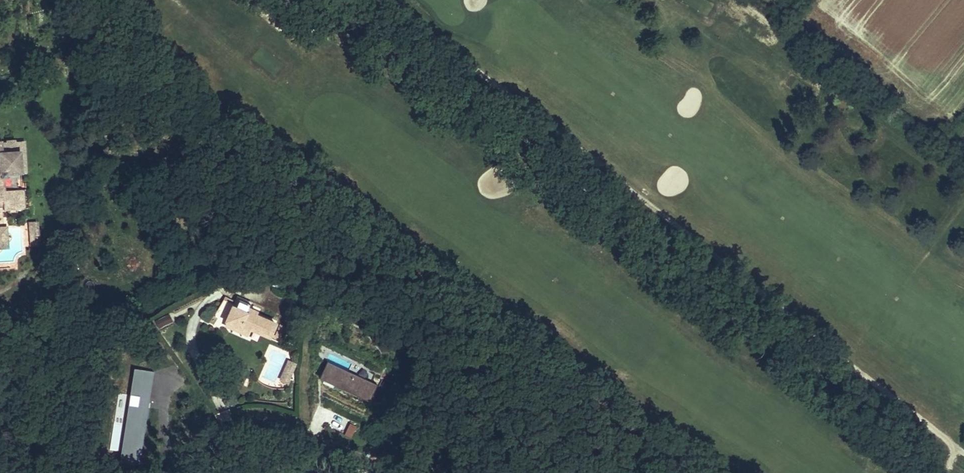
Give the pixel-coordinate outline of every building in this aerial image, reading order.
[(664,168),(662,192),(683,194),(685,170),(664,168)] [(12,169),(0,169),(0,240),(15,240),(15,203),(15,184),(12,184),(12,169)] [(12,184),(15,184),(15,203),(21,203),(21,169),(12,169),(12,184)] [(39,221),(22,223),(25,248),(42,246),(39,221)] [(26,278),(26,250),(15,250),(15,277),(26,278)] [(254,330),(253,327),(248,325),(251,320),(239,314),(235,322),(231,320),(224,334),(245,346),(247,341),(260,348),(259,350),(260,352),(264,354),(266,354),(273,340),(254,330)] [(245,346),(224,334),(222,339),(243,350),(245,346)] [(118,386),(111,450),(120,451),(119,463),(143,466),(153,371),(133,369),(131,387),(118,386)] [(346,386),(329,374),(323,383),(327,386),(321,395),(330,401),(332,398),(364,420),(375,405),(370,402),(346,386)] [(284,401),(291,381),(282,378),(275,397),(284,401)] [(374,395),(351,378),(346,386),(370,402),(374,395)]
